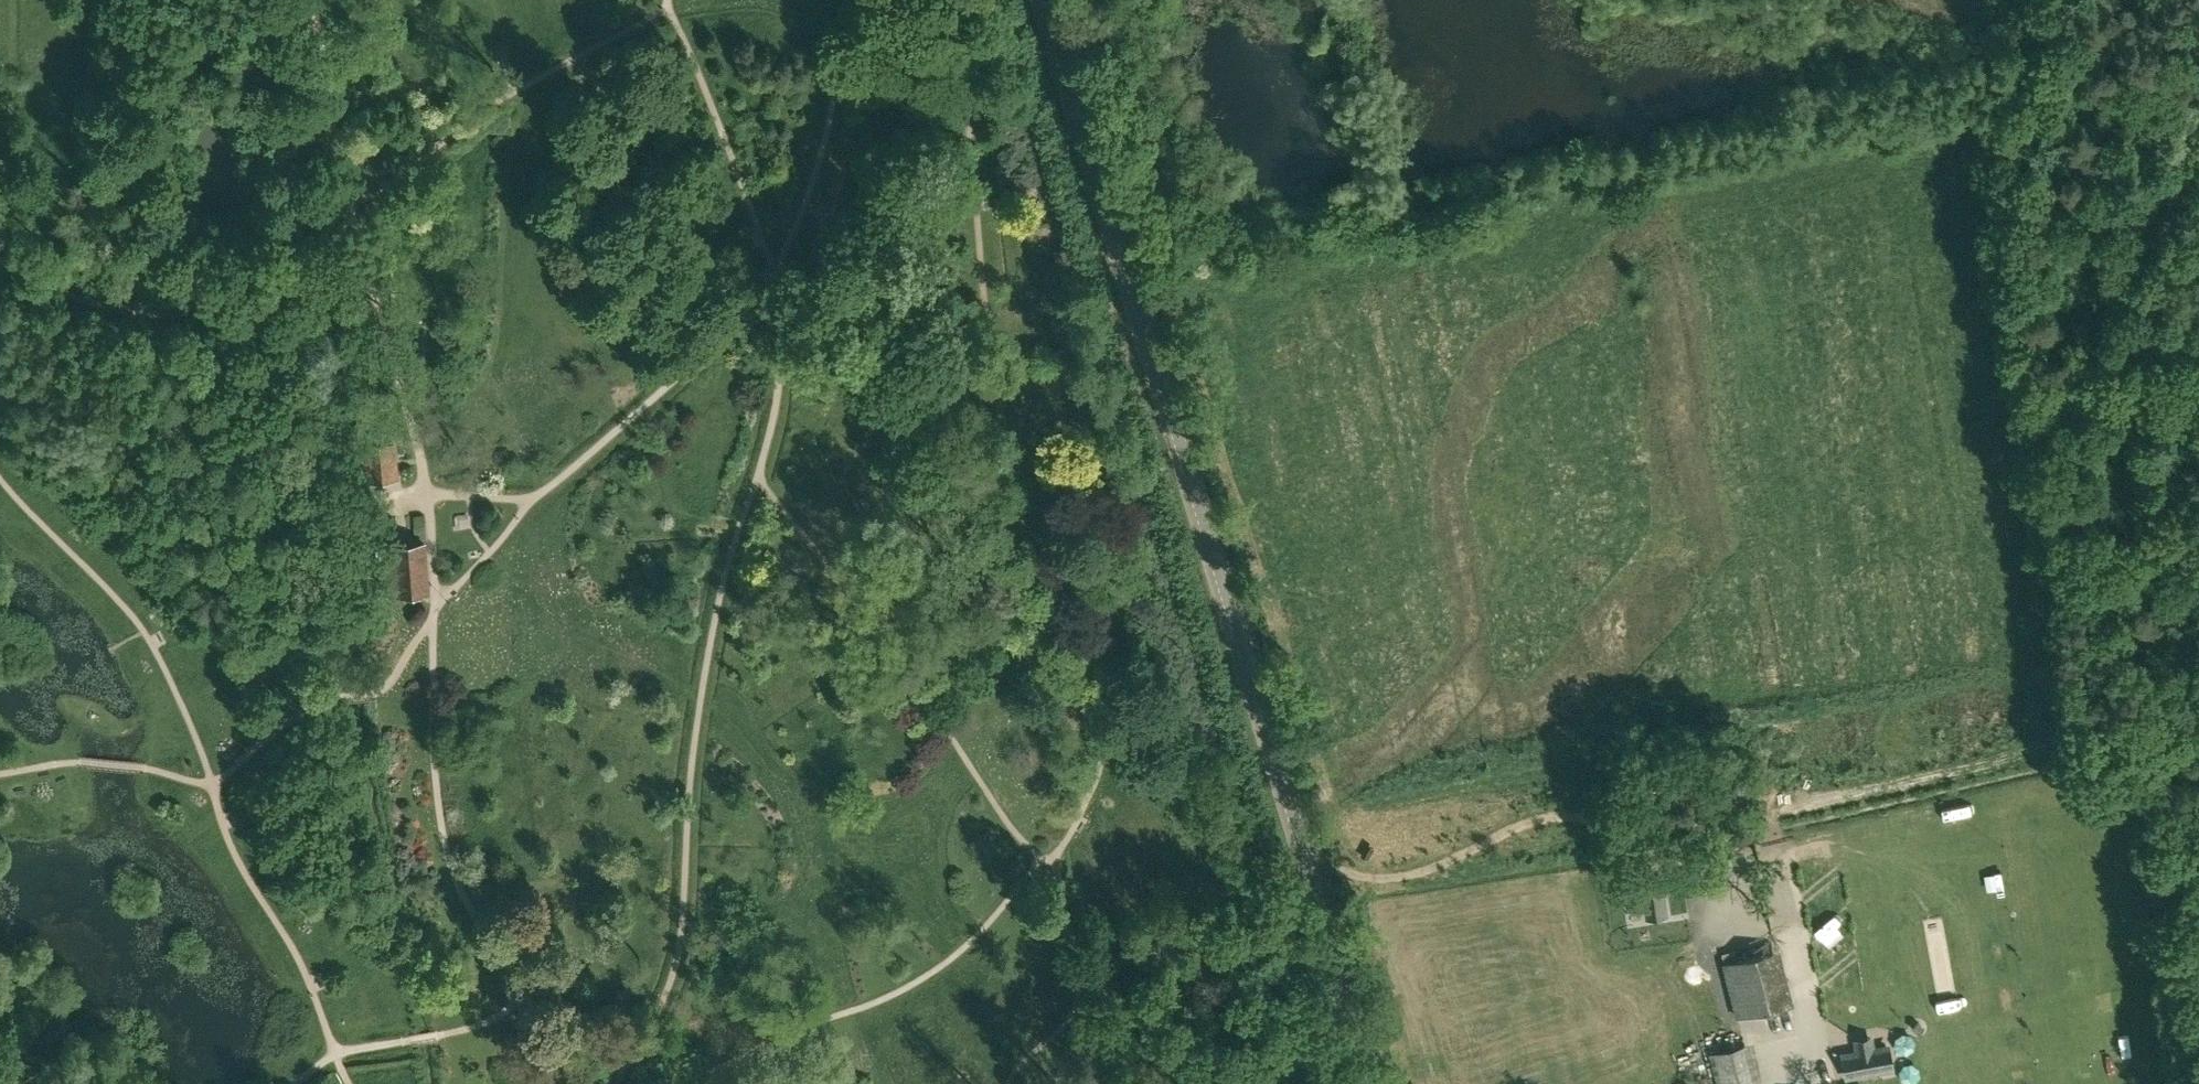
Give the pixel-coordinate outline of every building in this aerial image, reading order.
[(399,479),(396,442),(364,445),(367,482),(399,479)] [(429,593),(425,542),(385,546),(389,596),(429,593)] [(1642,883),(1644,897),(1647,916),(1665,913),(1660,880),(1652,881),(1642,883)] [(1721,963),(1723,972),(1782,958),(1780,948),(1721,963)] [(1772,995),(1765,996),(1767,1007),(1789,1004),(1785,982),(1771,984),(1772,995)] [(1749,1042),(1707,1051),(1714,1083),(1758,1083),(1749,1042)] [(1886,1047),(1873,1049),(1856,1053),(1843,1055),(1847,1077),(1890,1068),(1886,1047)]
